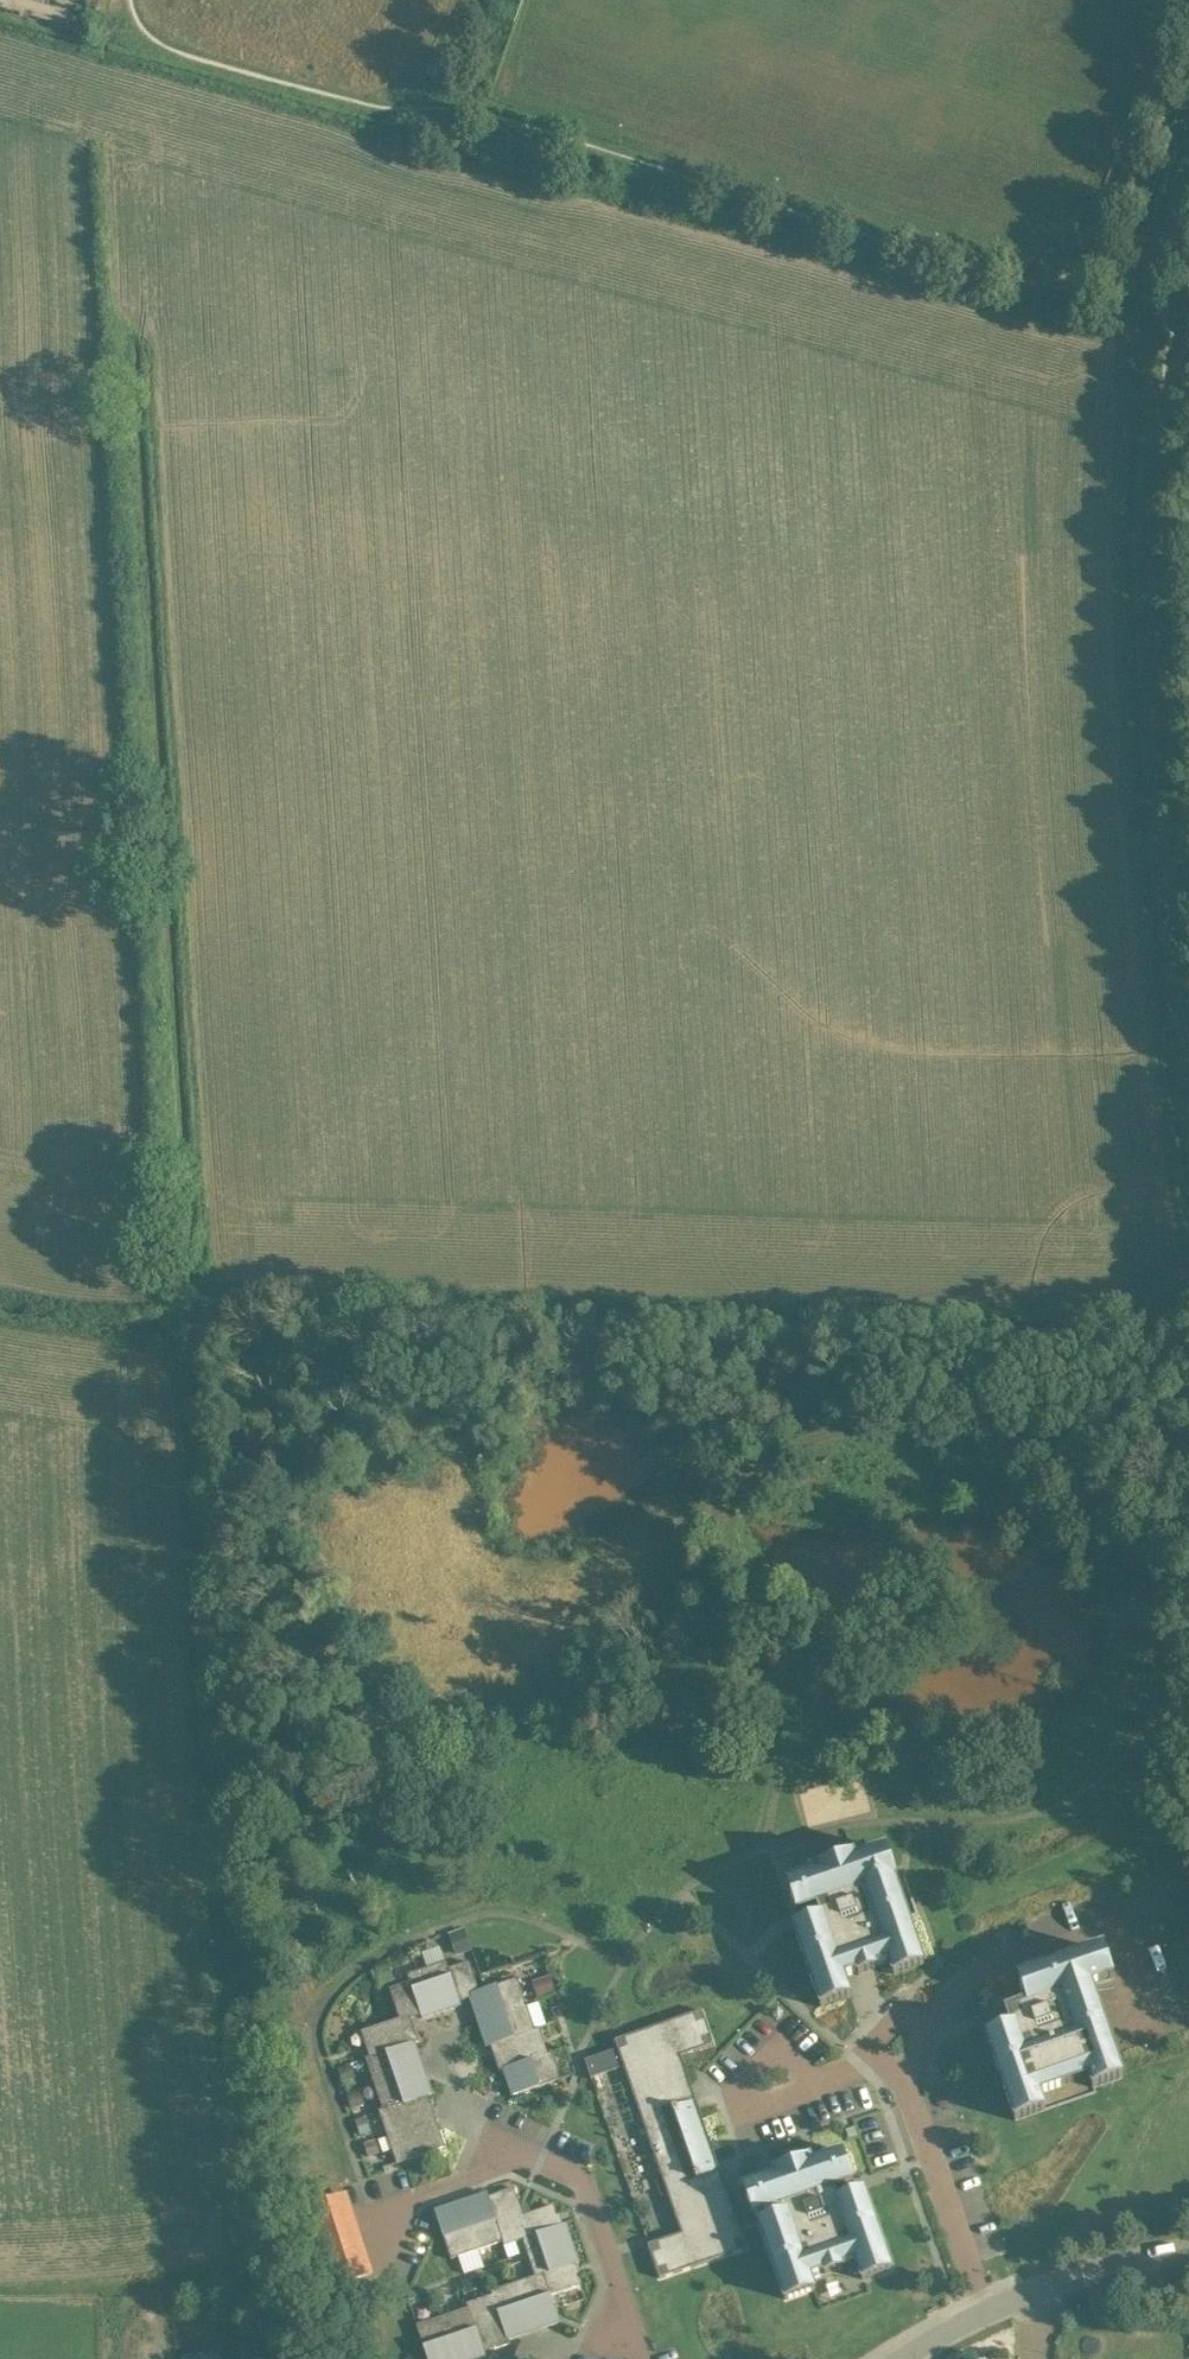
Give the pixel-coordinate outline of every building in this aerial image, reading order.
[(888,1963),(892,1977),(926,1965),(897,1881),(899,1880),(887,1847),(856,1857),(855,1853),(814,1867),(816,1871),(785,1882),(796,1916),(817,1908),(820,1917),(793,1927),(793,1926),(791,1926),(819,2009),(853,1997),(846,1978),(856,1974),(857,1977),(879,1969),(878,1967),(888,1963)] [(471,1950),(465,1930),(450,1934),(457,1954),(471,1950)] [(450,1966),(475,1959),(473,1951),(456,1956),(450,1934),(424,1941),(426,1949),(444,1944),(450,1966)] [(1011,2027),(985,2035),(1015,2122),(1049,2110),(1044,2095),(1089,2080),(1093,2090),(1126,2078),(1095,1988),(1117,1980),(1105,1947),(1017,1977),(1027,2004),(1006,2011),(1011,2027)] [(437,1995),(442,2012),(462,2005),(460,1999),(470,1996),(480,1991),(470,1962),(450,1968),(448,1961),(428,1968),(437,1995)] [(380,1981),(391,1977),(387,1967),(377,1970),(380,1981)] [(442,2012),(437,1995),(428,1968),(409,1975),(411,1982),(393,1989),(402,2018),(411,2016),(421,2013),(423,2018),(442,2012)] [(554,1991),(550,1976),(532,1982),(537,1996),(554,1991)] [(470,1996),(479,2022),(527,2004),(518,1978),(480,1991),(470,1996)] [(487,2047),(491,2046),(536,2029),(527,2004),(479,2022),(487,2047)] [(681,2233),(647,2245),(660,2279),(747,2248),(681,2056),(714,2044),(702,2010),(615,2040),(681,2233)] [(373,2057),(415,2043),(419,2042),(411,2016),(402,2018),(364,2031),(373,2057)] [(536,2029),(491,2046),(500,2072),(504,2070),(548,2054),(540,2028),(536,2029)] [(368,2059),(375,2085),(424,2069),(415,2043),(373,2057),(368,2059)] [(513,2096),(524,2092),(561,2079),(552,2052),(548,2054),(504,2070),(513,2096)] [(355,2077),(351,2064),(339,2068),(343,2080),(355,2077)] [(560,2071),(562,2078),(571,2075),(568,2068),(560,2071)] [(375,2085),(382,2111),(429,2096),(433,2094),(424,2069),(375,2085)] [(362,2104),(358,2092),(348,2095),(351,2108),(362,2104)] [(390,2137),(426,2125),(438,2121),(429,2096),(382,2111),(390,2137)] [(371,2132),(367,2118),(356,2121),(360,2135),(371,2132)] [(438,2121),(426,2125),(390,2137),(397,2163),(446,2147),(438,2121)] [(380,2154),(376,2141),(364,2144),(368,2158),(380,2154)] [(758,2220),(756,2220),(784,2301),(817,2290),(813,2276),(822,2273),(823,2275),(845,2268),(844,2265),(854,2262),(861,2281),(894,2270),(866,2187),(864,2188),(864,2189),(837,2198),(834,2189),(855,2182),(843,2149),(813,2159),(811,2155),(771,2169),(772,2173),(741,2184),(753,2217),(757,2216),(758,2220)] [(515,2188),(489,2197),(504,2241),(508,2239),(509,2242),(530,2236),(531,2235),(524,2215),(515,2188)] [(504,2241),(489,2197),(488,2193),(462,2202),(478,2249),(504,2241)] [(351,2210),(346,2195),(311,2207),(335,2285),(353,2279),(362,2276),(371,2273),(361,2242),(351,2210)] [(478,2249),(462,2202),(435,2211),(455,2256),(478,2249)] [(537,2256),(556,2249),(573,2243),(566,2224),(561,2226),(554,2205),(524,2215),(531,2235),(530,2236),(537,2256)] [(544,2272),(551,2295),(581,2285),(574,2265),(579,2263),(573,2243),(556,2249),(537,2256),(543,2272),(544,2272)] [(560,2322),(557,2311),(551,2295),(544,2272),(543,2272),(518,2280),(535,2331),(560,2322)] [(494,2293),(509,2339),(535,2331),(518,2280),(499,2286),(500,2291),(494,2293)] [(470,2308),(485,2352),(511,2343),(509,2339),(494,2293),(469,2301),(472,2307),(470,2308)] [(410,2306),(411,2305),(420,2302),(418,2296),(409,2299),(408,2299),(410,2306)] [(457,2354),(459,2358),(478,2358),(486,2356),(485,2352),(470,2308),(444,2316),(457,2354)] [(457,2354),(444,2316),(421,2324),(432,2358),(459,2358),(457,2354)]
